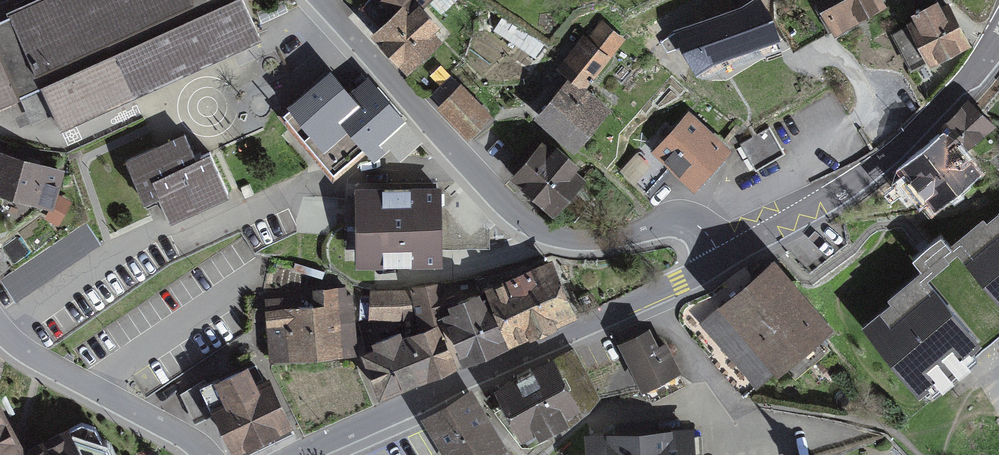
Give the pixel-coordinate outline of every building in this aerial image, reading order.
[(42,88),(59,126),(259,36),(243,0),(41,0),(0,18),(0,106),(42,88)] [(370,30),(416,72),(450,35),(411,0),(397,0),(370,30)] [(673,30),(681,52),(696,77),(715,65),(780,42),(773,22),(759,0),(752,0),(741,7),(673,30)] [(834,37),(885,8),(881,0),(814,0),(834,37)] [(971,48),(948,4),(907,26),(930,69),(971,48)] [(628,40),(593,18),(555,63),(590,89),(628,40)] [(330,75),(284,115),(300,133),(299,134),(333,174),(368,145),(375,154),(390,142),(400,154),(417,140),(394,114),(368,83),(350,98),(330,75)] [(607,112),(559,77),(529,113),(576,150),(607,112)] [(453,81),(429,104),(464,141),(489,117),(453,81)] [(992,123),(968,102),(941,130),(946,135),(958,150),(992,123)] [(728,151),(691,116),(657,152),(694,187),(728,151)] [(740,144),(755,169),(784,153),(769,127),(740,144)] [(538,132),(505,170),(562,219),(595,180),(538,132)] [(168,142),(126,161),(144,201),(158,195),(169,219),(228,193),(210,152),(196,158),(185,134),(168,142)] [(946,135),(906,167),(935,201),(974,170),(958,150),(946,135)] [(0,154),(0,190),(51,204),(61,171),(0,154)] [(439,189),(364,190),(364,261),(439,260),(439,189)] [(69,204),(57,197),(47,216),(59,222),(69,204)] [(957,247),(998,298),(998,213),(957,247)] [(922,269),(951,246),(941,234),(912,257),(922,269)] [(831,326),(774,257),(695,322),(752,391),(831,326)] [(445,317),(464,363),(573,317),(551,264),(486,291),(489,297),(482,299),(480,293),(448,307),(451,314),(445,317)] [(924,278),(865,325),(916,389),(975,342),(924,278)] [(434,320),(448,314),(442,283),(411,288),(421,330),(435,323),(434,320)] [(309,330),(311,357),(339,355),(339,353),(356,352),(351,294),(346,295),(345,287),(315,291),(316,306),(297,307),(300,331),(309,330)] [(371,291),(370,316),(412,318),(409,290),(371,291)] [(300,331),(297,307),(288,308),(287,298),(267,300),(272,358),(311,357),(309,330),(300,331)] [(642,319),(607,339),(635,388),(670,368),(642,319)] [(377,348),(365,353),(380,393),(453,364),(437,325),(420,331),(407,337),(400,339),(397,333),(375,342),(377,348)] [(554,360),(496,391),(523,439),(538,431),(541,437),(566,423),(563,417),(580,408),(554,360)] [(216,407),(235,447),(288,422),(268,380),(256,385),(247,368),(207,387),(203,379),(181,393),(194,418),(216,407)] [(452,454),(483,454),(497,447),(468,397),(431,419),(452,454)] [(8,446),(17,441),(0,409),(0,454),(13,454),(8,446)] [(591,454),(688,454),(687,433),(591,438),(591,454)] [(106,445),(66,434),(61,449),(46,445),(42,454),(112,454),(106,445)]
